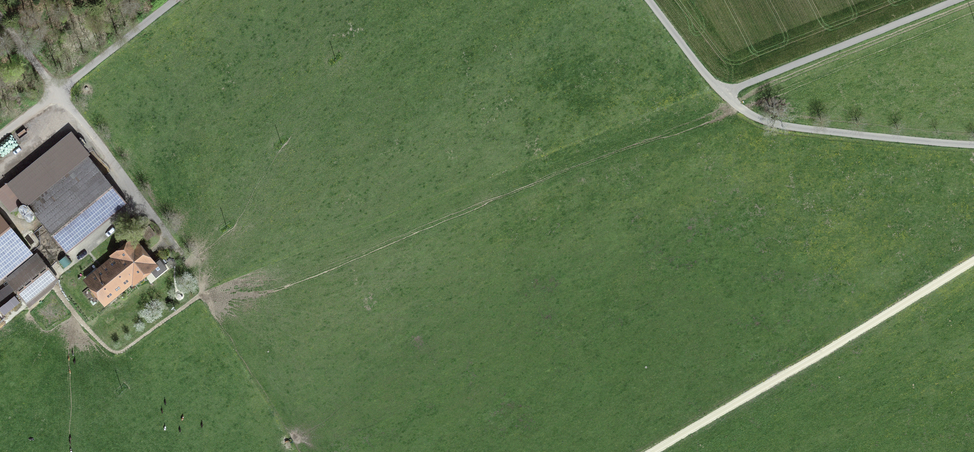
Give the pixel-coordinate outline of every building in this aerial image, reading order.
[(128,203),(89,154),(90,153),(71,130),(0,187),(0,198),(11,211),(24,201),(65,252),(128,203)] [(0,213),(0,280),(33,253),(0,213)] [(156,277),(167,268),(159,258),(156,261),(134,234),(109,254),(110,256),(82,279),(104,306),(132,283),(133,285),(151,271),(156,277)] [(28,307),(61,281),(37,252),(5,278),(8,282),(0,288),(0,300),(14,289),(28,307)] [(63,268),(71,262),(66,254),(58,260),(63,268)] [(19,302),(14,296),(0,307),(0,309),(4,314),(19,302)]
